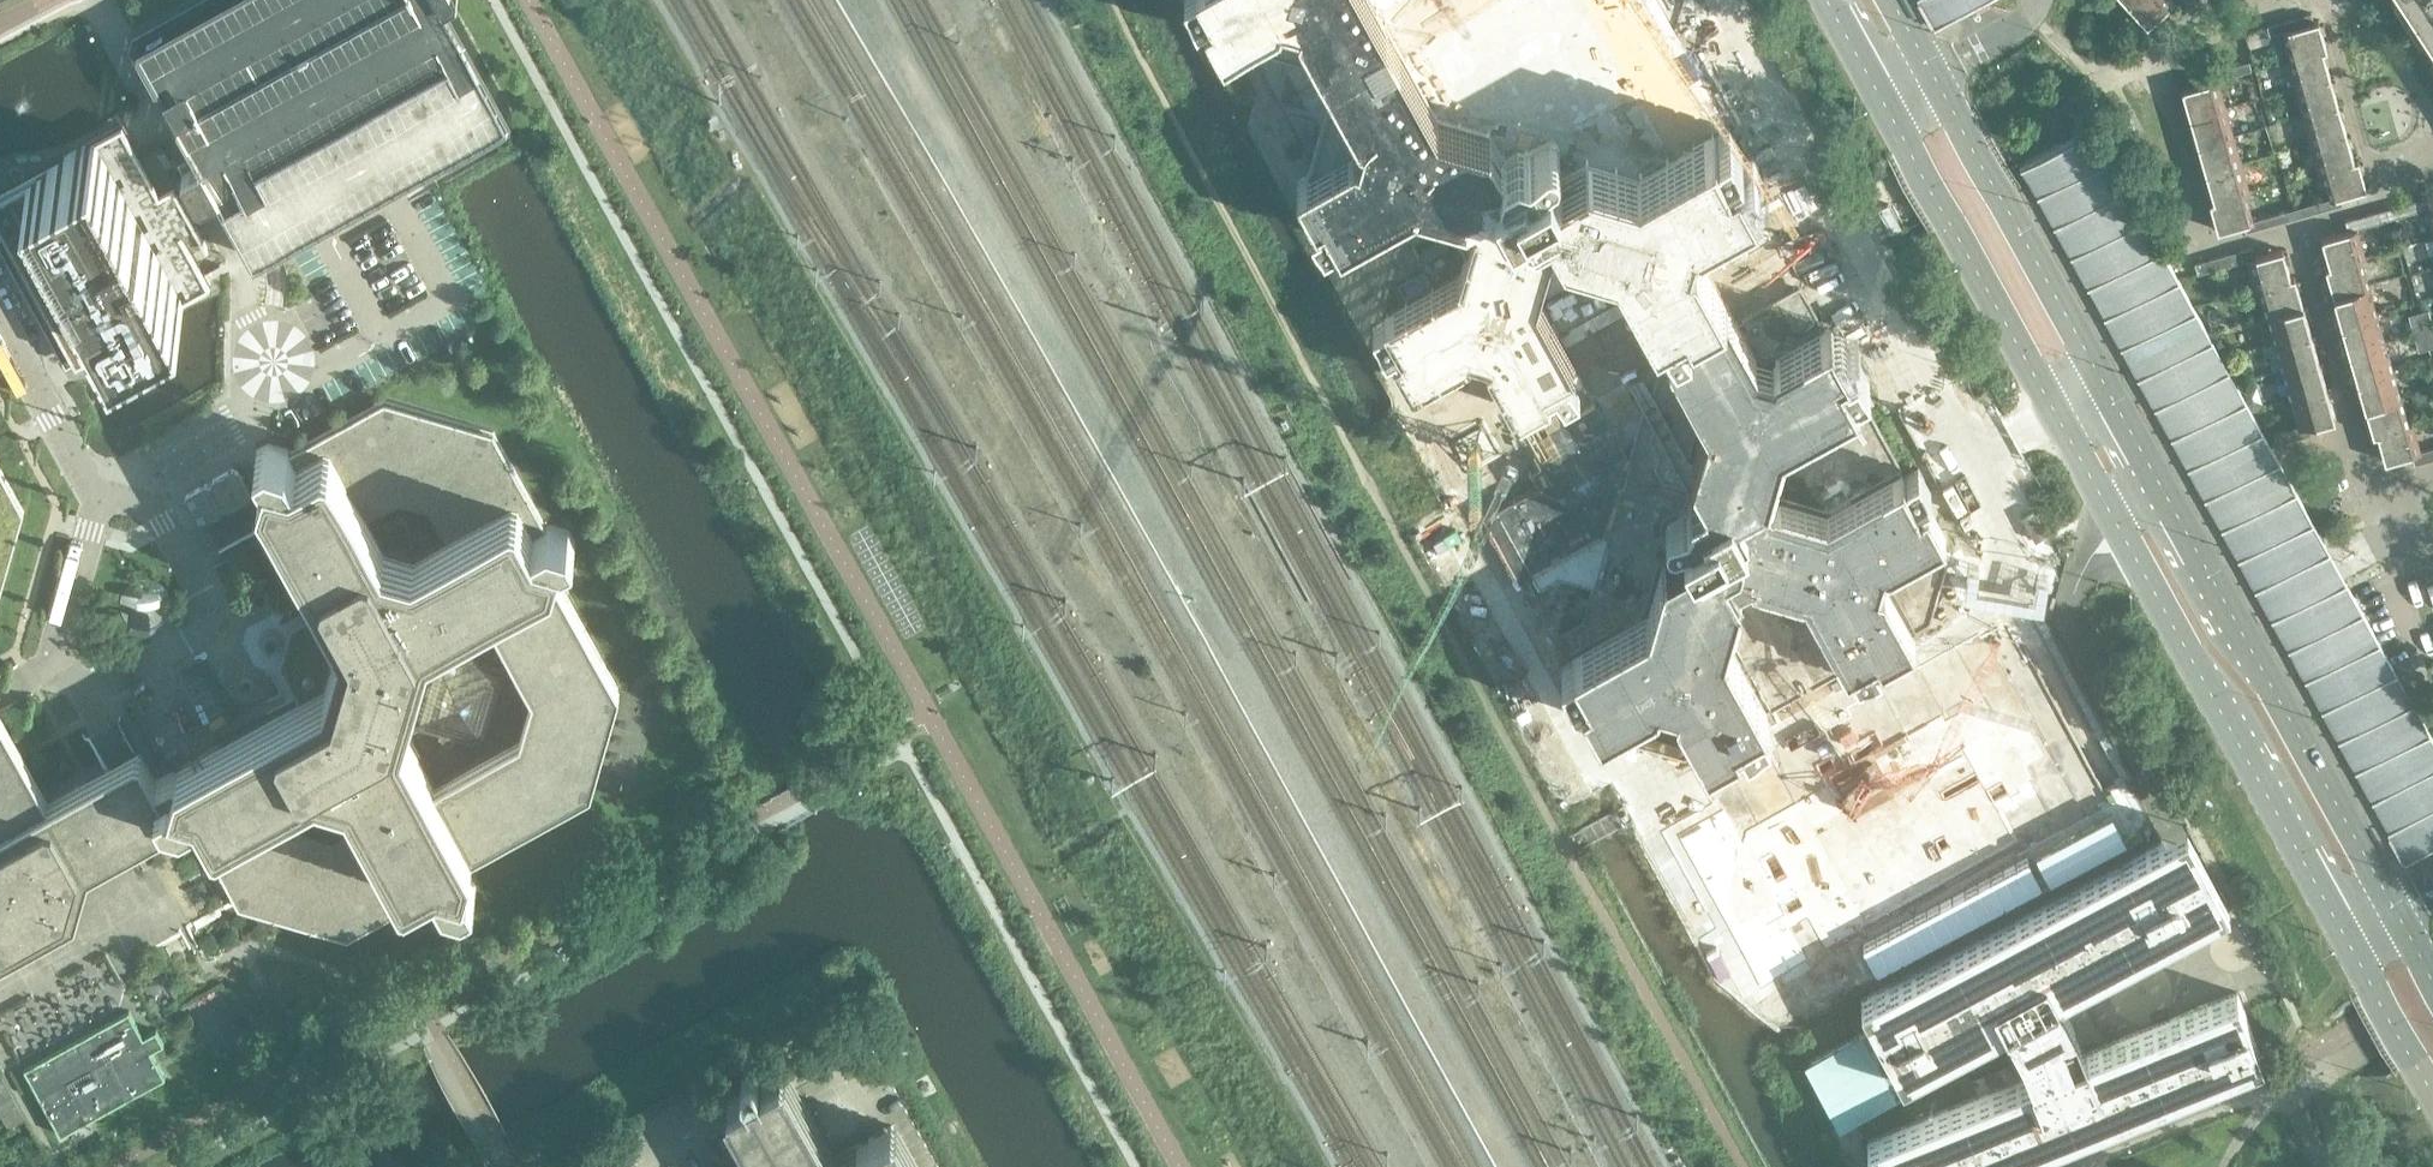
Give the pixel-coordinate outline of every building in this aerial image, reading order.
[(451,0),(214,0),(139,42),(137,48),(170,107),(184,133),(192,146),(200,160),(183,170),(197,196),(204,198),(216,191),(252,256),(259,258),(269,252),(511,118),(513,112),(451,0)] [(1822,328),(1800,286),(1740,320),(1696,240),(1692,239),(1697,222),(1701,223),(1758,192),(1737,155),(1744,151),(1730,127),(1717,134),(1715,131),(1677,153),(1642,88),(1567,129),(1463,100),(1430,39),(1439,42),(1467,93),(1541,114),(1574,95),(1600,103),(1636,83),(1653,26),(1639,0),(1193,0),(1198,9),(1204,5),(1218,31),(1283,49),(1322,120),(1303,184),(1317,210),(1311,214),(1325,238),(1339,230),(1341,234),(1416,193),(1439,199),(1466,248),(1460,271),(1375,318),(1378,322),(1372,325),(1386,349),(1393,345),(1413,382),(1470,351),(1471,346),(1488,352),(1486,356),(1520,412),(1554,394),(1550,387),(1556,383),(1564,399),(1580,390),(1578,385),(1577,385),(1602,372),(1624,379),(1645,415),(1631,464),(1617,471),(1625,485),(1615,518),(1602,526),(1609,539),(1585,622),(1564,633),(1577,657),(1562,665),(1575,689),(1582,686),(1602,722),(1611,717),(1621,734),(1686,753),(1703,744),(1708,753),(1744,732),(1748,739),(1772,726),(1764,710),(1850,662),(1859,678),(1883,664),(1880,658),(1916,638),(1911,629),(1929,619),(1947,554),(1938,537),(1947,532),(1926,495),(1932,491),(1919,467),(1904,475),(1858,393),(1860,392),(1858,388),(1871,380),(1857,356),(1852,359),(1831,323),(1822,328)] [(1936,29),(1958,17),(1976,7),(1988,1),(1990,0),(1920,0),(1936,29)] [(2175,0),(2131,0),(2128,3),(2147,25),(2175,0)] [(2411,11),(2429,0),(2404,0),(2411,11)] [(2411,11),(2424,31),(2422,33),(2425,39),(2428,37),(2432,44),(2430,46),(2430,47),(2432,51),(2432,0),(2429,0),(2411,11)] [(2283,29),(2314,21),(2311,12),(2267,25),(2270,33),(2283,29)] [(2319,19),(2314,21),(2283,29),(2291,58),(2323,49),(2327,48),(2319,19)] [(2331,77),(2323,49),(2291,58),(2287,59),(2295,87),(2331,77)] [(2251,68),(2249,60),(2225,67),(2227,75),(2251,68)] [(2339,104),(2331,77),(2295,87),(2303,114),(2339,104)] [(2226,106),(2218,78),(2182,88),(2190,117),(2226,106)] [(1827,107),(1820,96),(1804,105),(1810,116),(1827,107)] [(2346,132),(2339,104),(2303,114),(2311,142),(2346,132)] [(2234,134),(2226,106),(2190,117),(2198,144),(2234,134)] [(2137,130),(2129,116),(2118,122),(2125,136),(2137,130)] [(2288,478),(2093,123),(2016,168),(2406,864),(2432,850),(2432,740),(2392,666),(2352,594),(2335,563),(2288,478)] [(122,124),(0,191),(0,217),(62,330),(61,330),(61,331),(60,331),(60,332),(59,333),(59,334),(59,335),(59,336),(59,337),(59,338),(60,338),(60,339),(61,340),(62,341),(63,341),(64,341),(65,341),(66,341),(67,341),(68,341),(77,357),(211,284),(150,174),(122,124)] [(2323,169),(2354,160),(2346,132),(2311,142),(2319,170),(2323,169)] [(2242,162),(2234,134),(2198,144),(2206,172),(2242,162)] [(2367,187),(2358,159),(2354,160),(2323,169),(2331,197),(2340,195),(2367,187)] [(2249,190),(2242,162),(2206,172),(2214,200),(2245,191),(2249,190)] [(2254,219),(2245,191),(2214,200),(2210,201),(2218,229),(2244,222),(2254,219)] [(2247,230),(2343,203),(2340,195),(2331,197),(2254,219),(2244,222),(2247,230)] [(2357,227),(2426,208),(2432,206),(2432,197),(2432,195),(2345,219),(2348,230),(2357,227)] [(2357,227),(2348,230),(2321,237),(2330,266),(2361,257),(2365,256),(2357,227)] [(2198,273),(2247,259),(2256,256),(2253,246),(2195,262),(2198,273)] [(2283,248),(2256,256),(2247,259),(2255,287),(2259,286),(2291,277),(2283,248)] [(2369,284),(2361,257),(2330,266),(2325,267),(2333,295),(2369,284)] [(2303,303),(2295,276),(2291,277),(2259,286),(2267,314),(2303,303)] [(2377,312),(2369,284),(2333,295),(2341,322),(2377,312)] [(2311,331),(2303,303),(2267,314),(2275,341),(2311,331)] [(2432,346),(2432,324),(2428,308),(2408,314),(2419,350),(2432,346)] [(2385,340),(2377,312),(2341,322),(2349,350),(2385,340)] [(2319,359),(2311,331),(2275,341),(2283,369),(2319,359)] [(2393,368),(2385,340),(2349,350),(2357,378),(2393,368)] [(2327,387),(2319,359),(2283,369),(2291,397),(2327,387)] [(2401,395),(2393,368),(2357,378),(2365,405),(2401,395)] [(2335,415),(2327,387),(2291,397),(2299,425),(2308,423),(2335,415)] [(2409,423),(2401,395),(2365,405),(2373,433),(2377,432),(2409,423)] [(299,658),(301,659),(296,678),(306,696),(176,768),(175,773),(179,811),(183,813),(187,811),(239,906),(348,937),(443,885),(444,888),(464,894),(476,887),(470,875),(467,874),(473,852),(592,786),(620,689),(568,594),(555,570),(561,548),(564,548),(576,542),(570,530),(549,524),(546,526),(494,431),(385,400),(290,452),(288,449),(268,443),(256,450),(263,462),(266,462),(262,489),(330,612),(312,623),(306,642),(304,642),(303,642),(301,642),(300,643),(298,644),(297,645),(296,646),(296,648),(295,649),(295,651),(295,653),(296,655),(297,656),(298,657),(299,658)] [(2412,453),(2421,450),(2413,422),(2409,423),(2377,432),(2385,461),(2412,453)] [(2311,433),(2308,423),(2299,425),(2274,433),(2277,443),(2311,433)] [(2432,458),(2432,447),(2421,450),(2412,453),(2415,463),(2432,458)] [(24,511),(0,467),(0,595),(24,511)] [(249,498),(250,492),(238,470),(233,468),(213,479),(212,485),(206,483),(187,494),(185,499),(197,521),(203,523),(222,512),(224,507),(229,508),(249,498)] [(160,619),(164,600),(139,595),(135,614),(160,619)] [(2032,846),(2005,796),(2031,781),(2032,784),(2062,768),(2040,729),(1960,706),(1886,746),(1877,731),(1861,740),(1852,724),(1815,744),(1824,760),(1815,765),(1824,781),(1742,827),(1718,907),(1740,946),(1769,930),(1767,927),(1794,912),(1821,962),(2032,846)] [(77,913),(91,866),(178,818),(179,811),(175,773),(172,772),(153,782),(136,751),(49,800),(23,752),(0,711),(0,955),(77,913)] [(2086,995),(2083,994),(2067,1009),(2060,994),(2203,918),(2212,913),(2229,904),(2187,826),(2173,833),(1861,999),(1875,1025),(1810,1059),(1845,1125),(1949,1069),(1943,1056),(2008,1021),(2032,1074),(1867,1140),(1878,1166),(1985,1166),(2263,1056),(2237,991),(2087,1051),(2080,1037),(2102,1034),(2103,1031),(2101,1030),(2099,1027),(2096,1024),(2095,1023),(2093,1019),(2091,1016),(2089,1012),(2089,1010),(2088,1008),(2087,1005),(2087,1003),(2086,999),(2086,995)] [(1750,963),(1750,977),(1787,978),(1787,963),(1750,963)] [(99,1020),(118,1009),(106,989),(86,1001),(99,1020)] [(144,1036),(129,1010),(25,1068),(61,1134),(166,1076),(152,1050),(165,1043),(157,1029),(144,1036)] [(893,1127),(892,1125),(861,1142),(832,1159),(782,1069),(781,1067),(762,1078),(757,1070),(756,1068),(755,1067),(753,1066),(751,1065),(749,1066),(746,1066),(744,1068),(743,1069),(743,1070),(742,1072),(742,1073),(742,1074),(742,1075),(743,1078),(747,1086),(728,1097),(767,1166),(915,1166),(893,1127)]
